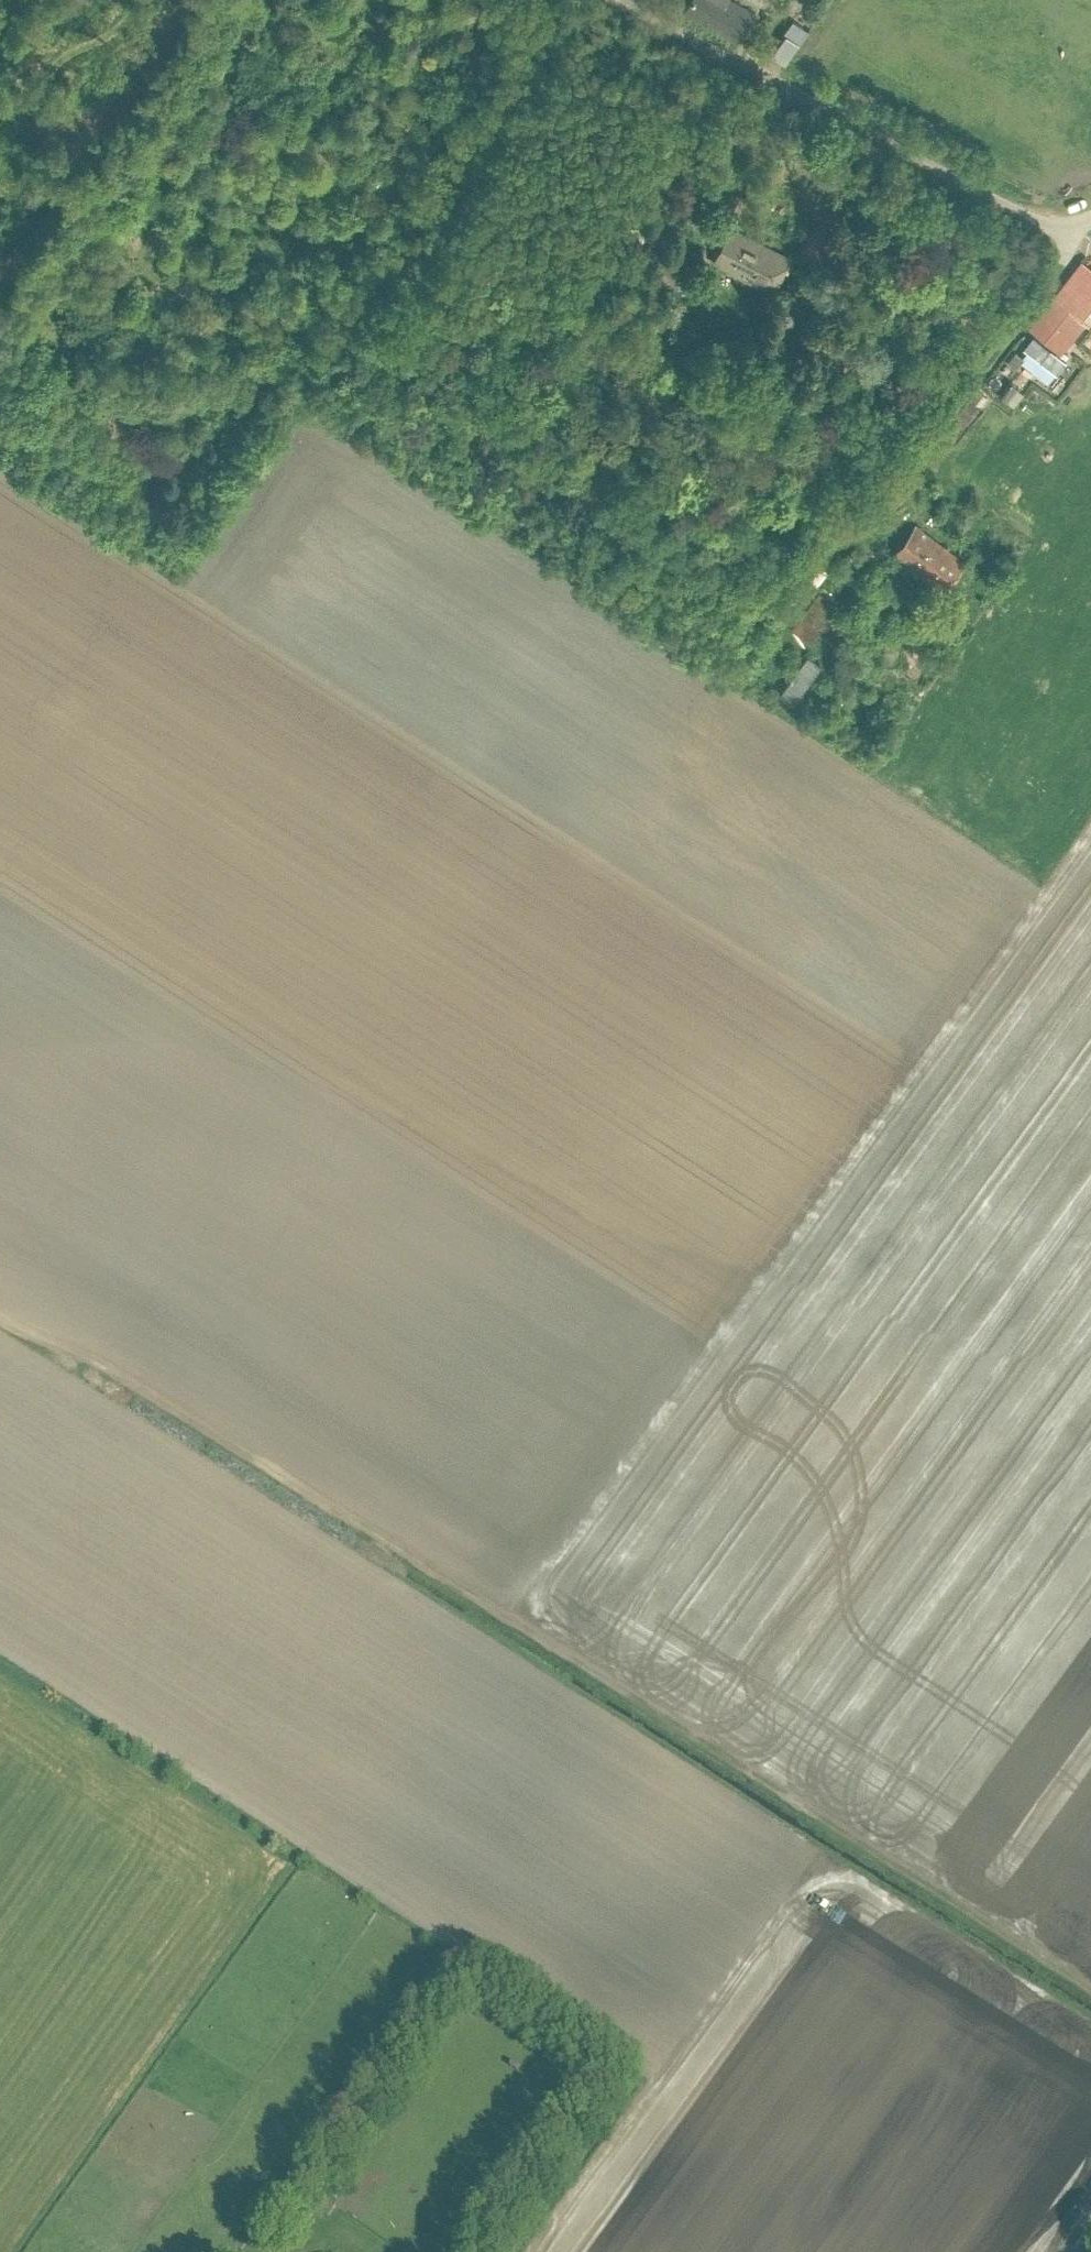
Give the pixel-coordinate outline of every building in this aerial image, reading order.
[(752,11),(732,0),(691,0),(686,10),(737,38),(752,11)] [(744,34),(760,42),(771,20),(755,12),(744,34)] [(787,63),(813,24),(797,13),(785,31),(787,32),(772,53),(787,63)] [(822,264),(837,237),(814,224),(799,251),(822,264)] [(773,289),(789,256),(732,227),(715,259),(773,289)] [(1080,259),(1053,293),(1026,325),(1033,331),(1023,343),(1025,345),(1039,356),(1053,367),(1055,369),(1065,357),(1060,353),(1084,321),(1081,319),(1090,306),(1090,267),(1080,259)] [(1015,352),(1007,361),(1015,367),(1022,358),(1018,354),(1015,352)] [(1018,384),(1011,378),(1000,393),(1007,398),(1018,384)] [(945,584),(962,560),(916,526),(894,555),(911,567),(915,562),(945,584)] [(818,565),(807,578),(814,583),(825,571),(818,565)] [(826,629),(842,607),(819,589),(791,626),(810,641),(822,625),(826,629)] [(791,700),(819,660),(806,650),(778,690),(791,700)] [(329,2219),(336,2209),(327,2202),(320,2212),(329,2219)] [(478,2245),(465,2237),(455,2251),(474,2251),(478,2245)]
